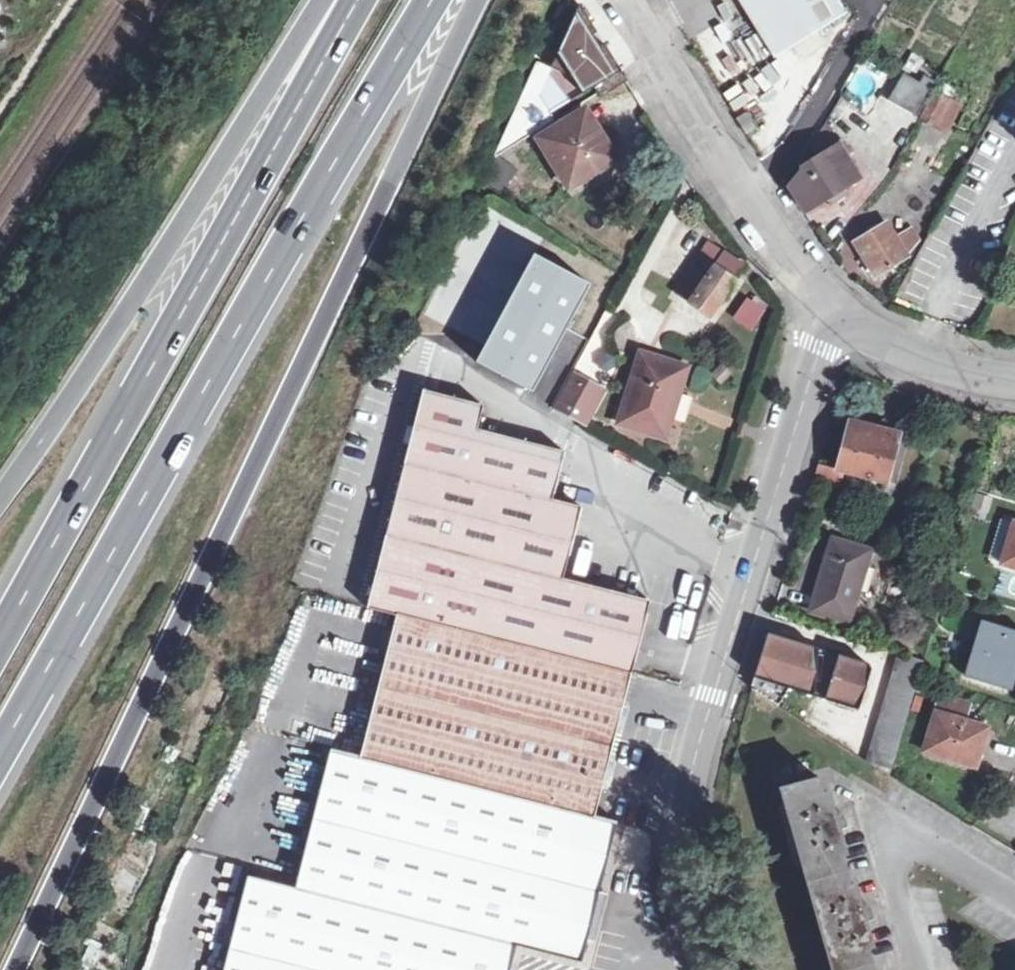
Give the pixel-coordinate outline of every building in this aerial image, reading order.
[(774,55),(847,12),(839,0),(739,0),(774,55)] [(599,49),(585,28),(590,25),(578,6),(537,97),(549,116),(594,88),(620,72),(603,46),(599,49)] [(620,72),(594,88),(600,99),(627,82),(620,72)] [(932,90),(918,121),(949,134),(962,103),(932,90)] [(788,187),(806,216),(859,179),(836,145),(869,112),(854,105),(857,100),(842,91),(839,95),(842,97),(812,149),(816,155),(799,166),(788,187)] [(908,132),(916,119),(911,118),(916,110),(894,98),(878,127),(902,142),(908,132)] [(583,111),(539,141),(569,189),(593,174),(597,179),(615,168),(611,162),(613,160),(602,142),(583,111)] [(745,111),(736,118),(746,133),(755,127),(745,111)] [(665,253),(692,263),(704,229),(678,219),(665,253)] [(887,222),(857,242),(864,256),(875,249),(880,257),(887,268),(910,253),(920,241),(912,229),(898,238),(887,222)] [(485,243),(473,262),(487,270),(499,252),(485,243)] [(693,304),(710,317),(745,266),(731,257),(725,253),(690,303),(693,304)] [(744,294),(733,322),(757,331),(768,303),(744,294)] [(710,317),(693,304),(685,315),(703,327),(710,317)] [(643,355),(619,423),(665,439),(678,401),(688,370),(643,355)] [(572,371),(553,408),(589,427),(607,389),(572,371)] [(364,616),(392,624),(623,683),(640,612),(559,592),(571,545),(576,522),(547,514),(558,468),(471,444),(477,421),(417,405),(364,616)] [(881,437),(883,429),(875,427),(861,424),(858,432),(851,430),(840,470),(821,464),(815,483),(844,490),(849,472),(886,482),(897,441),(881,437)] [(899,433),(883,429),(881,437),(897,441),(899,433)] [(1001,563),(1014,568),(1014,525),(1013,525),(1001,563)] [(829,539),(808,612),(846,623),(866,552),(829,539)] [(967,676),(1008,690),(1012,678),(1014,668),(1014,632),(984,621),(967,676)] [(392,624),(354,768),(588,827),(591,817),(603,765),(620,695),(623,683),(392,624)] [(768,634),(752,687),(779,706),(790,690),(859,711),(871,670),(868,665),(839,656),(829,687),(816,682),(818,650),(768,634)] [(839,656),(818,650),(816,682),(829,687),(839,656)] [(866,762),(887,776),(915,684),(922,661),(899,654),(866,762)] [(966,720),(972,703),(944,694),(927,751),(977,766),(981,755),(990,728),(966,720)] [(246,969),(507,969),(511,956),(575,969),(610,833),(588,827),(354,768),(328,761),(291,902),(265,896),(246,969)] [(780,788),(831,969),(874,969),(863,927),(871,925),(869,917),(874,915),(872,909),(871,903),(864,904),(861,897),(854,899),(836,833),(843,831),(842,824),(849,822),(846,814),(844,808),(838,809),(835,803),(828,804),(819,776),(780,788)] [(265,896),(245,892),(224,969),(246,969),(265,896)]
